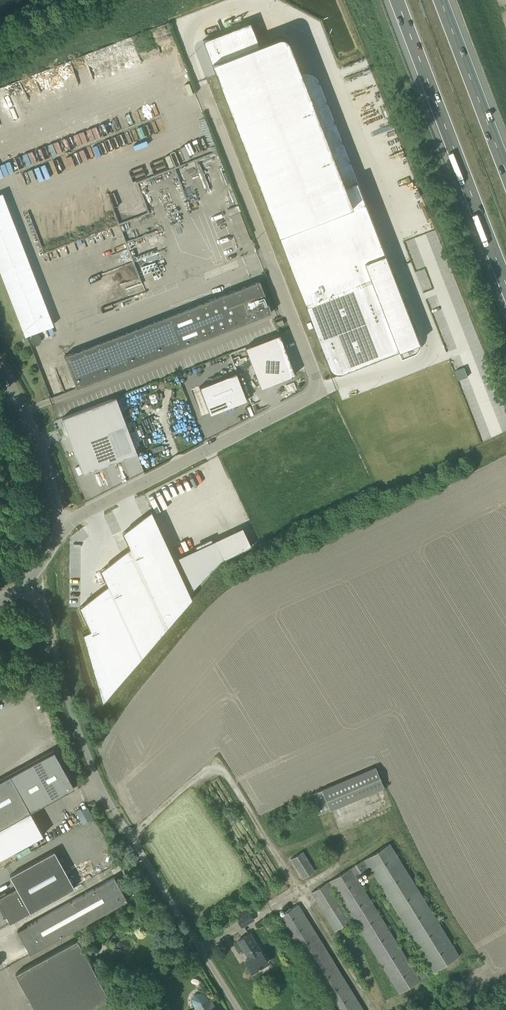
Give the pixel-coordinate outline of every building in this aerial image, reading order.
[(252,27),(205,46),(333,362),(342,358),(349,376),(417,348),(418,348),(419,347),(420,346),(421,345),(421,344),(422,343),(422,342),(422,340),(423,339),(422,338),(422,337),(422,335),(421,334),(360,183),(348,188),(291,47),(290,46),(290,45),(289,44),(288,43),(287,42),(286,42),(285,41),(283,41),(282,41),(281,41),(280,41),(261,49),(252,27)] [(25,335),(53,325),(2,193),(0,194),(0,270),(25,335)] [(231,215),(242,244),(251,240),(240,211),(231,215)] [(259,280),(64,355),(76,387),(272,312),(259,280)] [(280,333),(245,347),(261,388),(295,374),(280,333)] [(210,414),(247,400),(236,372),(199,386),(210,414)] [(62,417),(66,428),(67,427),(70,435),(69,435),(83,472),(84,472),(84,471),(92,468),(92,469),(94,468),(93,468),(97,466),(97,467),(103,465),(103,464),(111,461),(111,462),(121,458),(121,457),(128,454),(129,455),(137,452),(116,397),(62,417)] [(155,517),(123,532),(133,555),(167,627),(192,598),(155,517)] [(223,559),(251,546),(242,527),(214,540),(178,557),(193,588),(219,560),(223,559)] [(133,555),(101,569),(111,592),(141,657),(167,627),(133,555)] [(111,592),(79,607),(90,630),(83,633),(102,702),(141,657),(111,592)] [(0,780),(0,828),(30,811),(73,787),(53,751),(23,767),(0,780)] [(375,767),(322,789),(310,794),(318,814),(330,809),(384,787),(375,767)] [(420,981),(415,973),(353,874),(367,865),(434,972),(459,956),(389,843),(330,880),(311,892),(335,931),(350,921),(330,888),(333,886),(399,993),(420,981)] [(30,912),(74,887),(54,851),(10,875),(16,887),(6,893),(5,891),(0,894),(0,909),(2,913),(4,912),(10,923),(30,912)] [(290,859),(302,878),(315,871),(303,851),(290,859)] [(101,862),(104,868),(118,862),(115,856),(101,862)] [(66,904),(79,927),(127,900),(114,877),(66,904)] [(66,904),(35,921),(17,930),(30,954),(79,927),(66,904)] [(285,912),(277,917),(335,1009),(363,1009),(298,904),(290,909),(287,905),(282,908),(285,912)] [(242,927),(244,926),(254,919),(249,912),(238,920),(242,927)] [(249,933),(249,934),(238,940),(248,957),(245,959),(253,971),(268,962),(260,950),(249,933)] [(107,999),(109,998),(77,940),(15,973),(35,1009),(114,1009),(107,999)] [(415,973),(420,981),(428,975),(423,968),(415,973)] [(142,1000),(139,991),(119,998),(122,1007),(142,1000)] [(194,1009),(192,1009),(218,1009),(211,999),(207,1001),(204,996),(200,994),(196,994),(194,995),(193,996),(191,999),(190,1004),(194,1009)]
